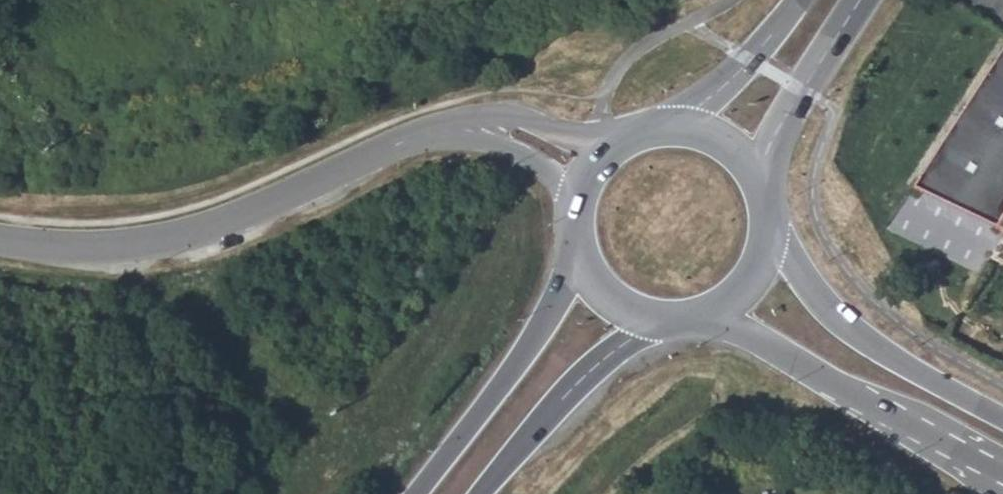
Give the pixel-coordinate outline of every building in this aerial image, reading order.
[(912,187),(1002,232),(1002,46),(912,187)]
